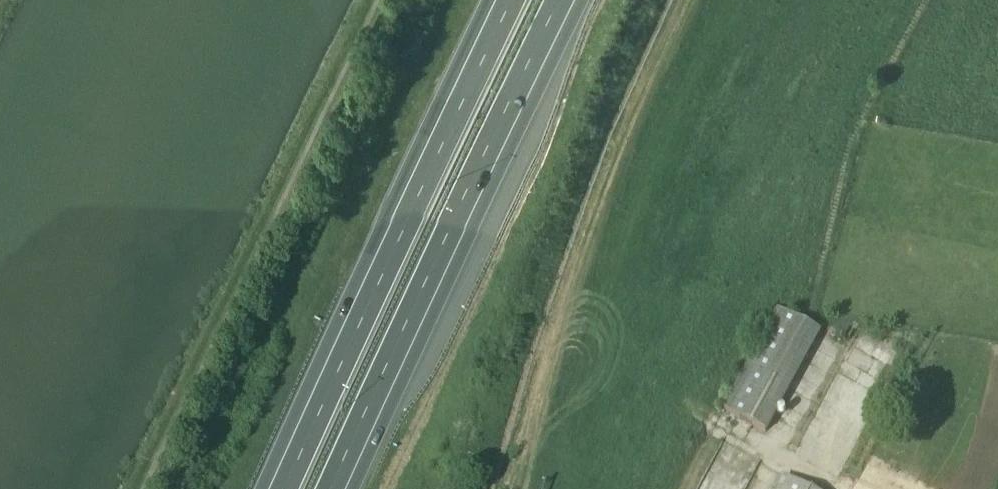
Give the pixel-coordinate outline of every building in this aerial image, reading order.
[(723,411),(765,433),(818,331),(776,309),(723,411)] [(831,403),(873,417),(897,347),(863,335),(859,346),(866,348),(859,370),(844,365),(831,403)] [(786,476),(779,488),(811,488),(786,476)]
